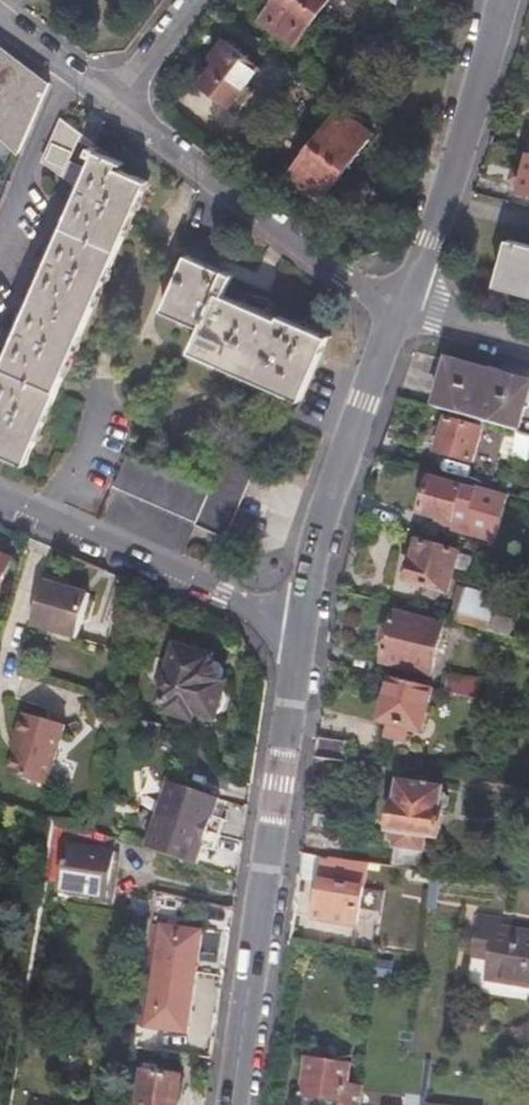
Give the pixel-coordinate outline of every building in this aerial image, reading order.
[(306,0),(275,0),(261,20),(296,47),(321,12),(306,0)] [(321,12),(329,0),(306,0),(321,12)] [(254,75),(276,92),(292,71),(271,53),(264,62),(228,33),(215,50),(221,54),(206,75),(234,98),(254,75)] [(51,83),(0,44),(0,138),(21,153),(51,83)] [(314,141),(348,169),(375,134),(340,107),(314,141)] [(65,171),(81,135),(63,122),(45,162),(65,171)] [(321,203),(348,169),(314,141),(286,176),(321,203)] [(528,151),(523,170),(519,187),(528,189),(528,151)] [(149,180),(121,170),(124,163),(96,153),(0,373),(0,453),(27,465),(149,180)] [(511,236),(502,275),(528,283),(528,241),(511,236)] [(302,401),(330,337),(282,316),(279,320),(224,297),(233,276),(223,272),(221,275),(183,258),(158,312),(198,329),(188,353),(302,401)] [(436,405),(452,410),(486,420),(518,430),(528,391),(528,383),(450,359),(444,377),(436,405)] [(486,420),(452,410),(441,446),(475,456),(486,420)] [(209,491),(127,457),(118,480),(114,479),(111,484),(196,521),(194,524),(225,538),(254,469),(224,456),(209,491)] [(478,484),(476,490),(431,477),(431,478),(420,511),(438,516),(436,523),(493,540),(508,493),(478,484)] [(450,583),(456,563),(461,547),(446,542),(421,535),(406,582),(447,593),(450,583)] [(473,567),(477,551),(461,547),(456,563),(473,567)] [(0,554),(0,589),(11,559),(0,554)] [(45,577),(31,625),(75,639),(87,597),(61,588),(63,582),(45,577)] [(455,622),(507,637),(511,622),(491,616),(497,597),(465,588),(455,622)] [(430,675),(431,670),(445,620),(396,607),(381,662),(430,675)] [(215,655),(177,647),(163,710),(196,718),(194,725),(215,731),(218,718),(221,718),(222,712),(229,709),(233,695),(227,684),(229,675),(225,674),(213,662),(215,655)] [(442,691),(473,699),(478,683),(446,674),(442,691)] [(419,731),(430,688),(390,678),(379,721),(387,723),(383,737),(401,742),(405,728),(419,731)] [(64,725),(22,713),(15,739),(18,740),(9,774),(47,785),(64,725)] [(316,759),(344,763),(346,743),(319,738),(316,759)] [(389,866),(420,871),(424,843),(439,845),(444,812),(449,808),(451,800),(449,797),(444,796),(445,790),(399,782),(394,808),(391,808),(387,833),(394,834),(389,866)] [(169,785),(160,813),(211,831),(216,816),(222,799),(169,785)] [(149,847),(200,864),(206,847),(211,831),(160,813),(149,847)] [(216,816),(211,831),(221,834),(226,819),(216,816)] [(109,895),(118,837),(94,829),(92,844),(67,840),(59,888),(109,895)] [(211,831),(206,847),(215,850),(221,834),(211,831)] [(362,888),(321,882),(319,894),(316,913),(358,920),(362,888)] [(492,925),(494,917),(476,915),(471,944),(489,947),(486,979),(528,985),(528,931),(492,925)] [(154,975),(194,982),(199,937),(159,931),(154,975)] [(187,1039),(194,982),(154,975),(147,1034),(187,1039)] [(363,1090),(350,1088),(353,1065),(328,1060),(329,1051),(314,1048),(312,1058),(309,1057),(303,1097),(324,1102),(331,1103),(330,1104),(361,1104),(363,1090)] [(181,1085),(142,1079),(139,1104),(179,1104),(181,1085)]
